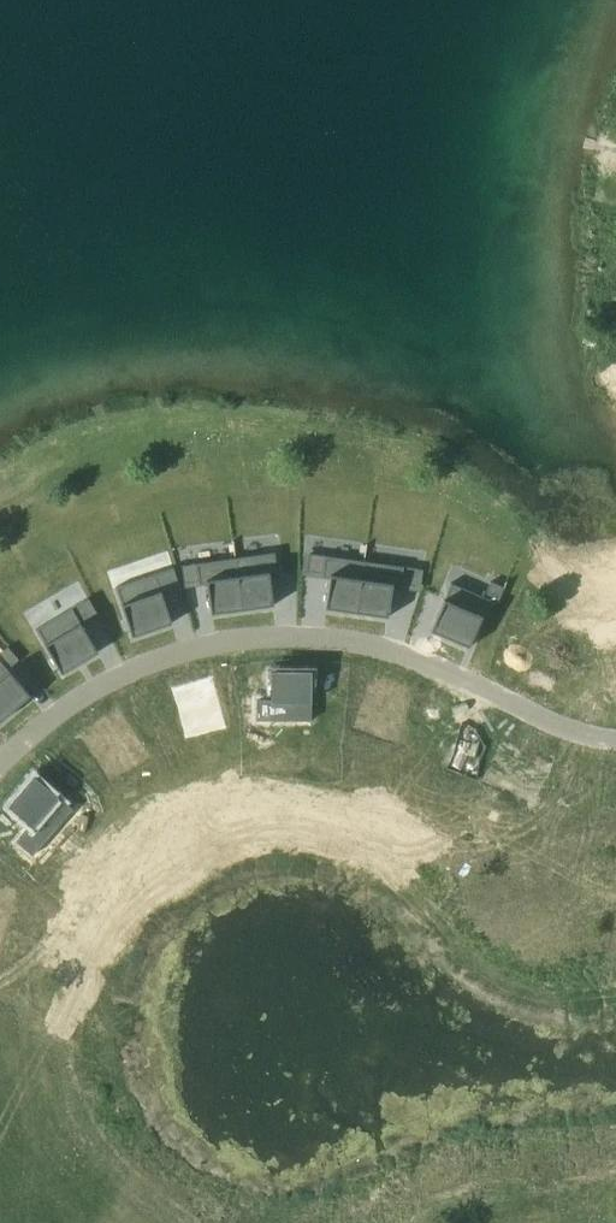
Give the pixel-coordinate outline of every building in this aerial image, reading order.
[(240,545),(246,596),(277,592),(273,564),(282,563),(279,540),(240,545)] [(333,565),(329,595),(359,599),(367,548),(328,542),(324,564),(333,565)] [(212,571),(216,600),(246,596),(240,545),(201,550),(203,572),(212,571)] [(367,548),(359,599),(390,604),(393,575),(402,576),(405,554),(367,548)] [(124,572),(140,621),(179,609),(164,560),(124,572)] [(451,569),(433,617),(470,632),(489,585),(451,569)] [(44,612),(69,656),(105,637),(81,592),(44,612)] [(4,704),(36,678),(5,640),(0,644),(0,699),(4,704)] [(308,714),(308,661),(267,661),(266,713),(308,714)] [(221,720),(208,670),(168,681),(182,731),(221,720)] [(461,765),(485,719),(448,700),(424,745),(461,765)] [(68,803),(29,768),(2,799),(41,834),(68,803)]
